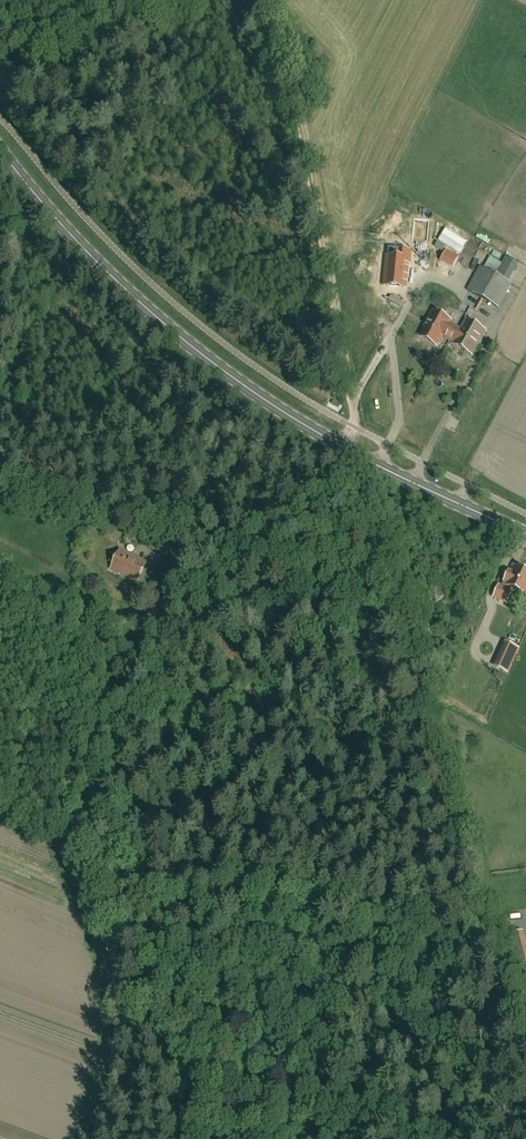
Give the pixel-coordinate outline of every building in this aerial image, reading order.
[(460,234),(446,259),(453,263),(467,238),(460,234)] [(386,257),(384,286),(406,288),(408,263),(409,263),(411,251),(401,250),(400,258),(388,257),(386,257)] [(509,283),(518,265),(505,259),(502,265),(491,259),(487,265),(497,271),(495,275),(509,283)] [(487,265),(484,269),(480,267),(466,291),(499,309),(512,285),(509,283),(495,275),(497,271),(487,265)] [(434,311),(420,337),(437,346),(442,336),(454,343),(453,344),(472,355),(485,331),(466,320),(461,329),(449,323),(451,320),(434,311)] [(120,549),(110,569),(138,582),(147,562),(120,549)] [(525,595),(525,573),(515,568),(507,586),(525,595)] [(518,648),(507,643),(501,655),(496,667),(507,673),(512,661),(518,648)] [(525,945),(521,932),(508,936),(504,937),(508,950),(512,967),(514,967),(525,963),(525,950),(525,945)]
